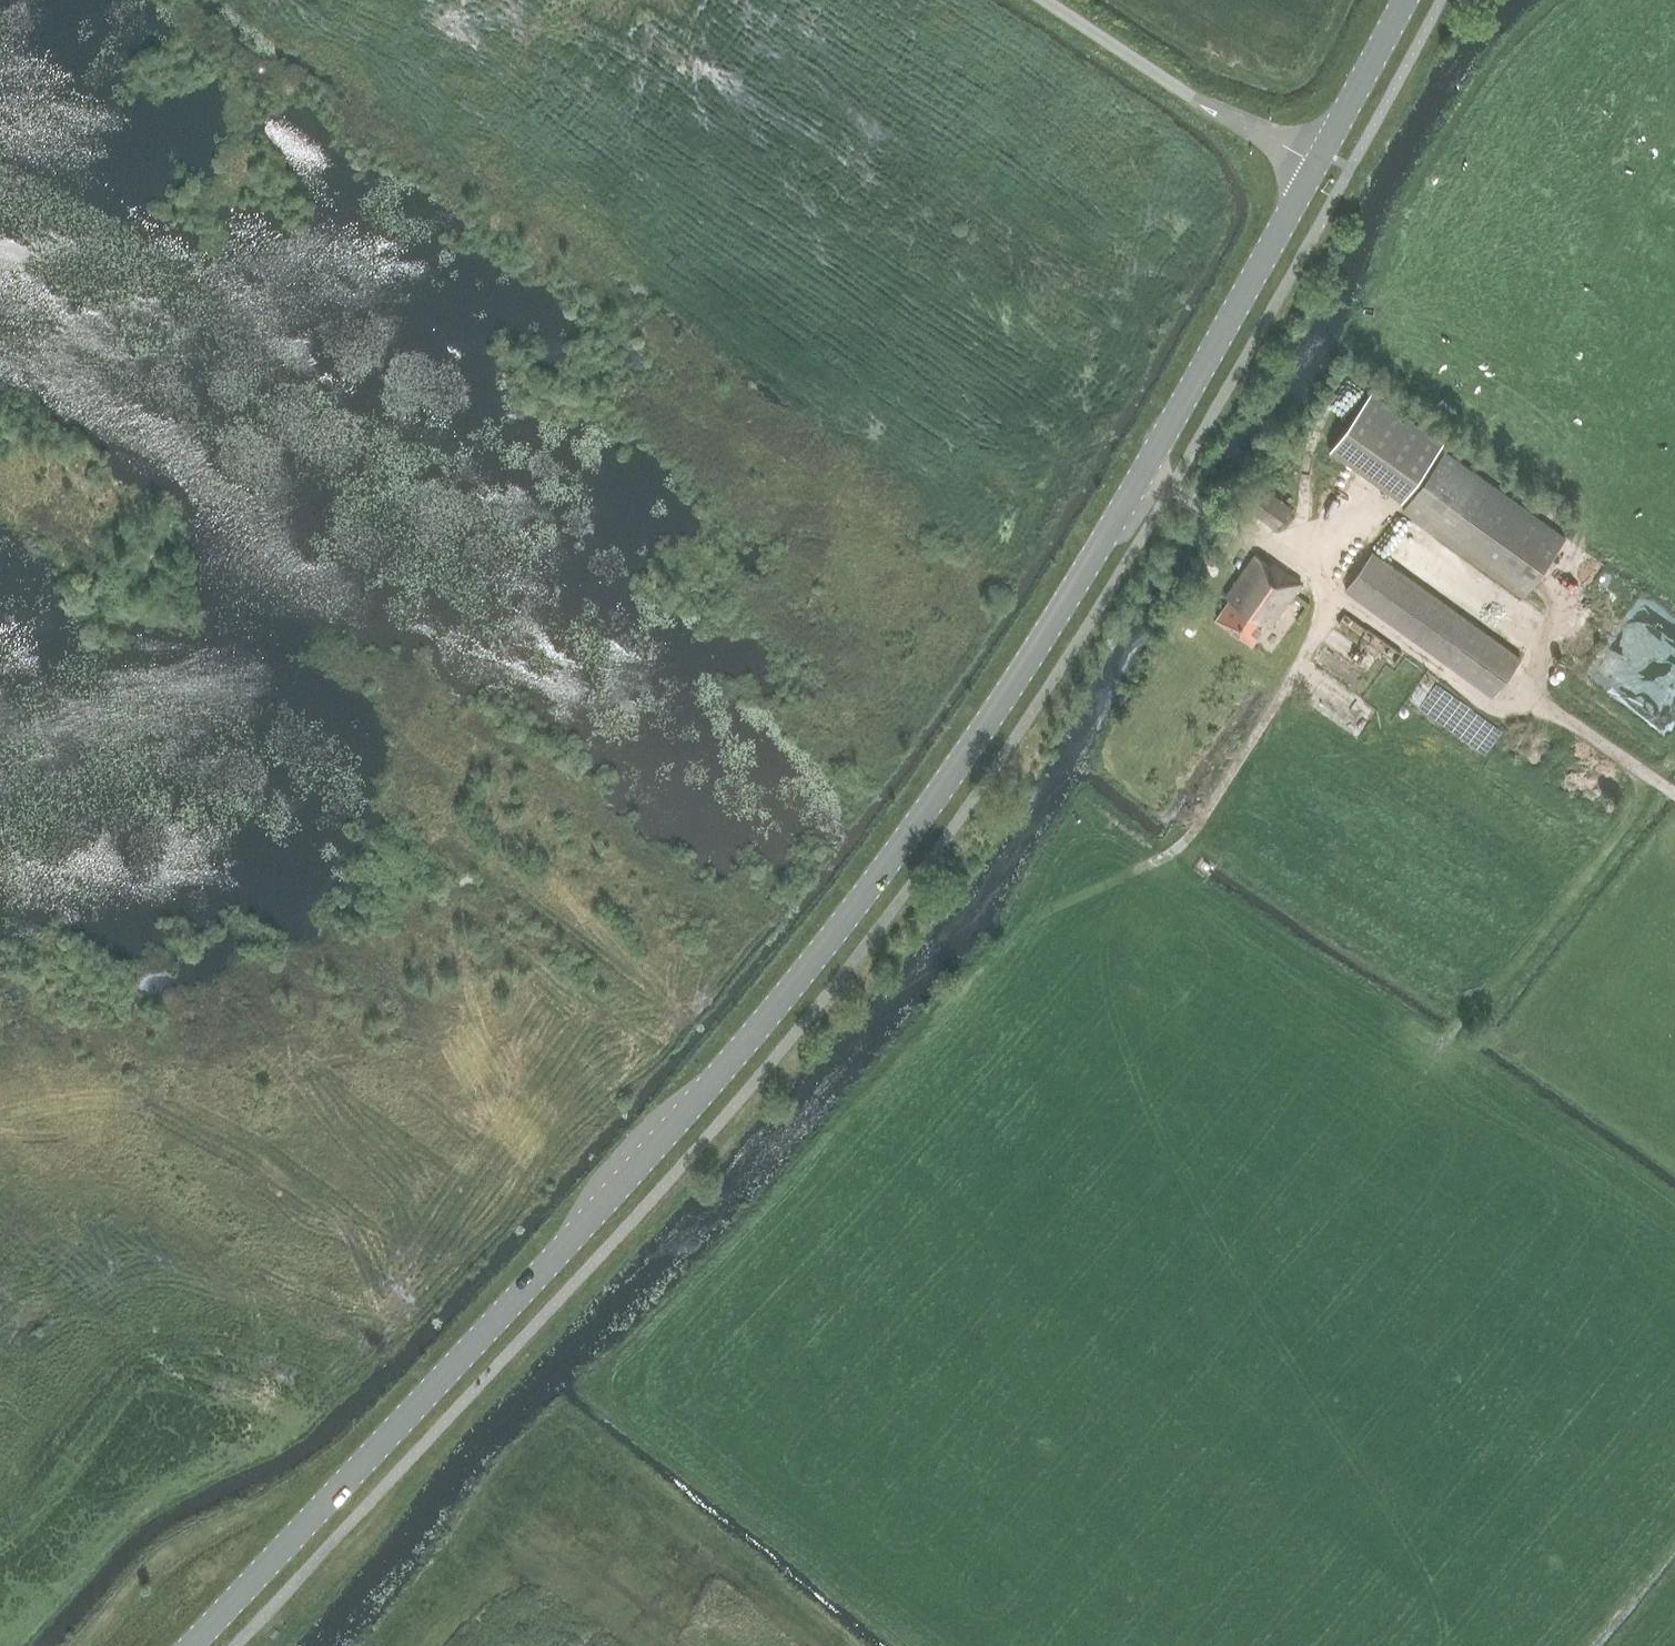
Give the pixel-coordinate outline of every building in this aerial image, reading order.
[(1522,595),(1564,537),(1445,451),(1403,509),(1522,595)] [(1256,510),(1275,523),(1288,505),(1269,491),(1256,510)] [(1523,657),(1508,646),(1373,552),(1346,590),(1427,646),(1497,694),(1523,657)] [(1282,634),(1270,626),(1301,583),(1271,561),(1269,564),(1256,555),(1226,596),(1230,599),(1216,618),(1253,644),(1262,631),(1277,642),(1282,634)] [(1185,634),(1192,638),(1194,634),(1188,630),(1185,634)]
